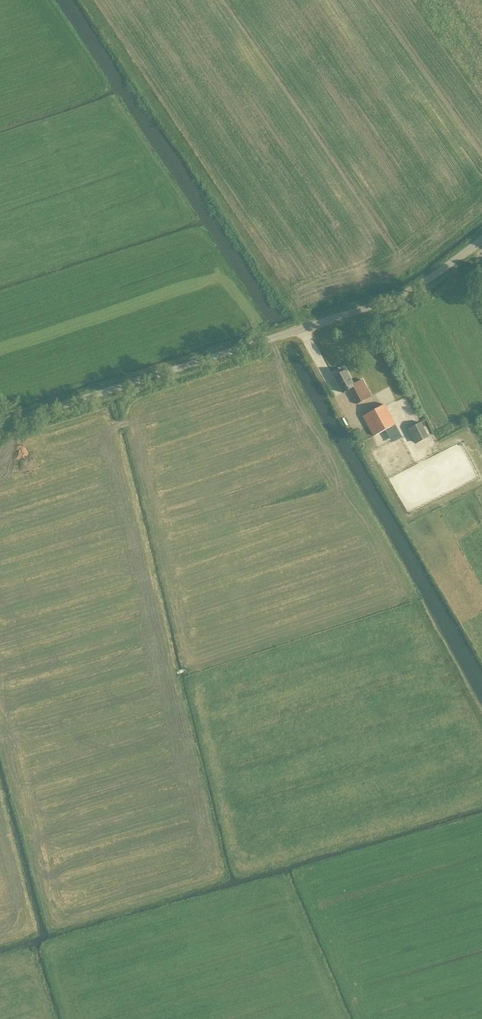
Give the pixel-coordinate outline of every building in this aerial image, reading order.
[(353,384),(347,371),(334,377),(342,392),(349,388),(357,404),(372,396),(362,379),(353,384)] [(385,404),(363,416),(373,436),(395,424),(385,404)] [(423,421),(409,428),(416,443),(430,436),(423,421)]
